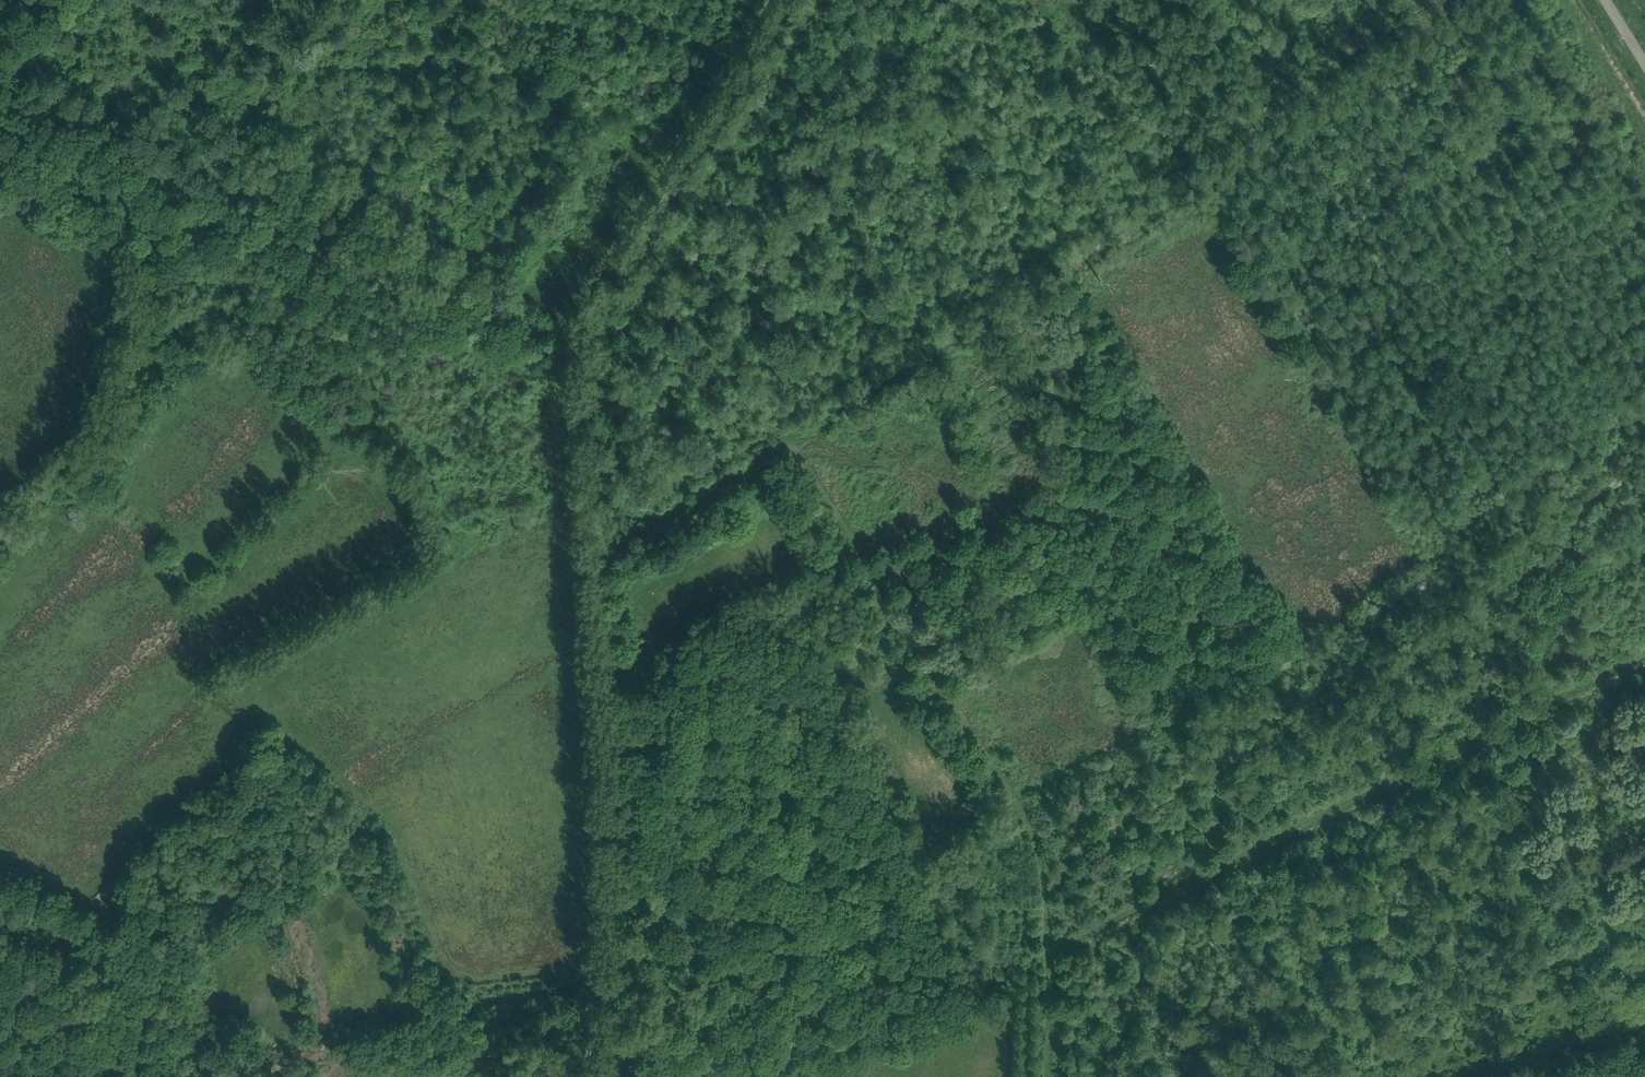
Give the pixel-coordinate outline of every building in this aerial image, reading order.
[(1058,145),(1058,156),(1071,155),(1071,144),(1058,145)]
